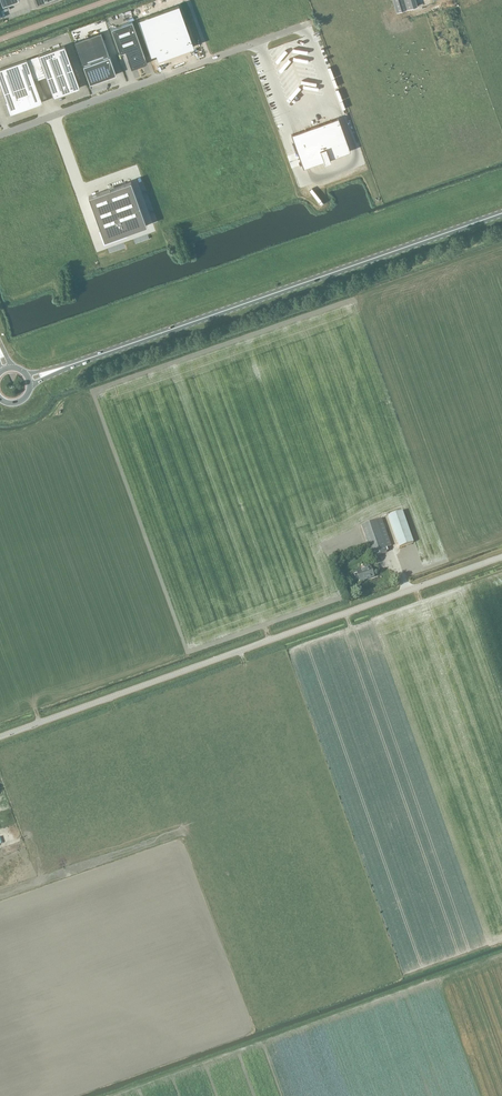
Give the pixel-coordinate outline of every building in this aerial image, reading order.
[(398,12),(417,6),(415,0),(394,0),(398,12)] [(176,5),(137,19),(152,57),(156,56),(157,60),(193,47),(176,5)] [(132,21),(111,29),(120,53),(125,51),(131,69),(147,63),(132,21)] [(101,33),(75,42),(89,82),(90,82),(90,83),(99,80),(100,80),(116,74),(101,33)] [(65,45),(38,55),(53,97),(80,87),(65,45)] [(0,69),(0,84),(1,86),(4,94),(7,102),(7,105),(10,112),(42,101),(32,73),(27,59),(0,69)] [(339,117),(291,133),(304,167),(351,150),(339,117)] [(131,181),(88,196),(98,222),(100,228),(104,241),(147,225),(131,181)] [(399,548),(413,542),(402,511),(388,516),(399,548)] [(372,557),(387,552),(385,548),(391,546),(382,519),(361,526),(372,557)] [(370,568),(369,565),(365,566),(366,570),(357,573),(360,582),(374,577),(371,567),(370,568)]
